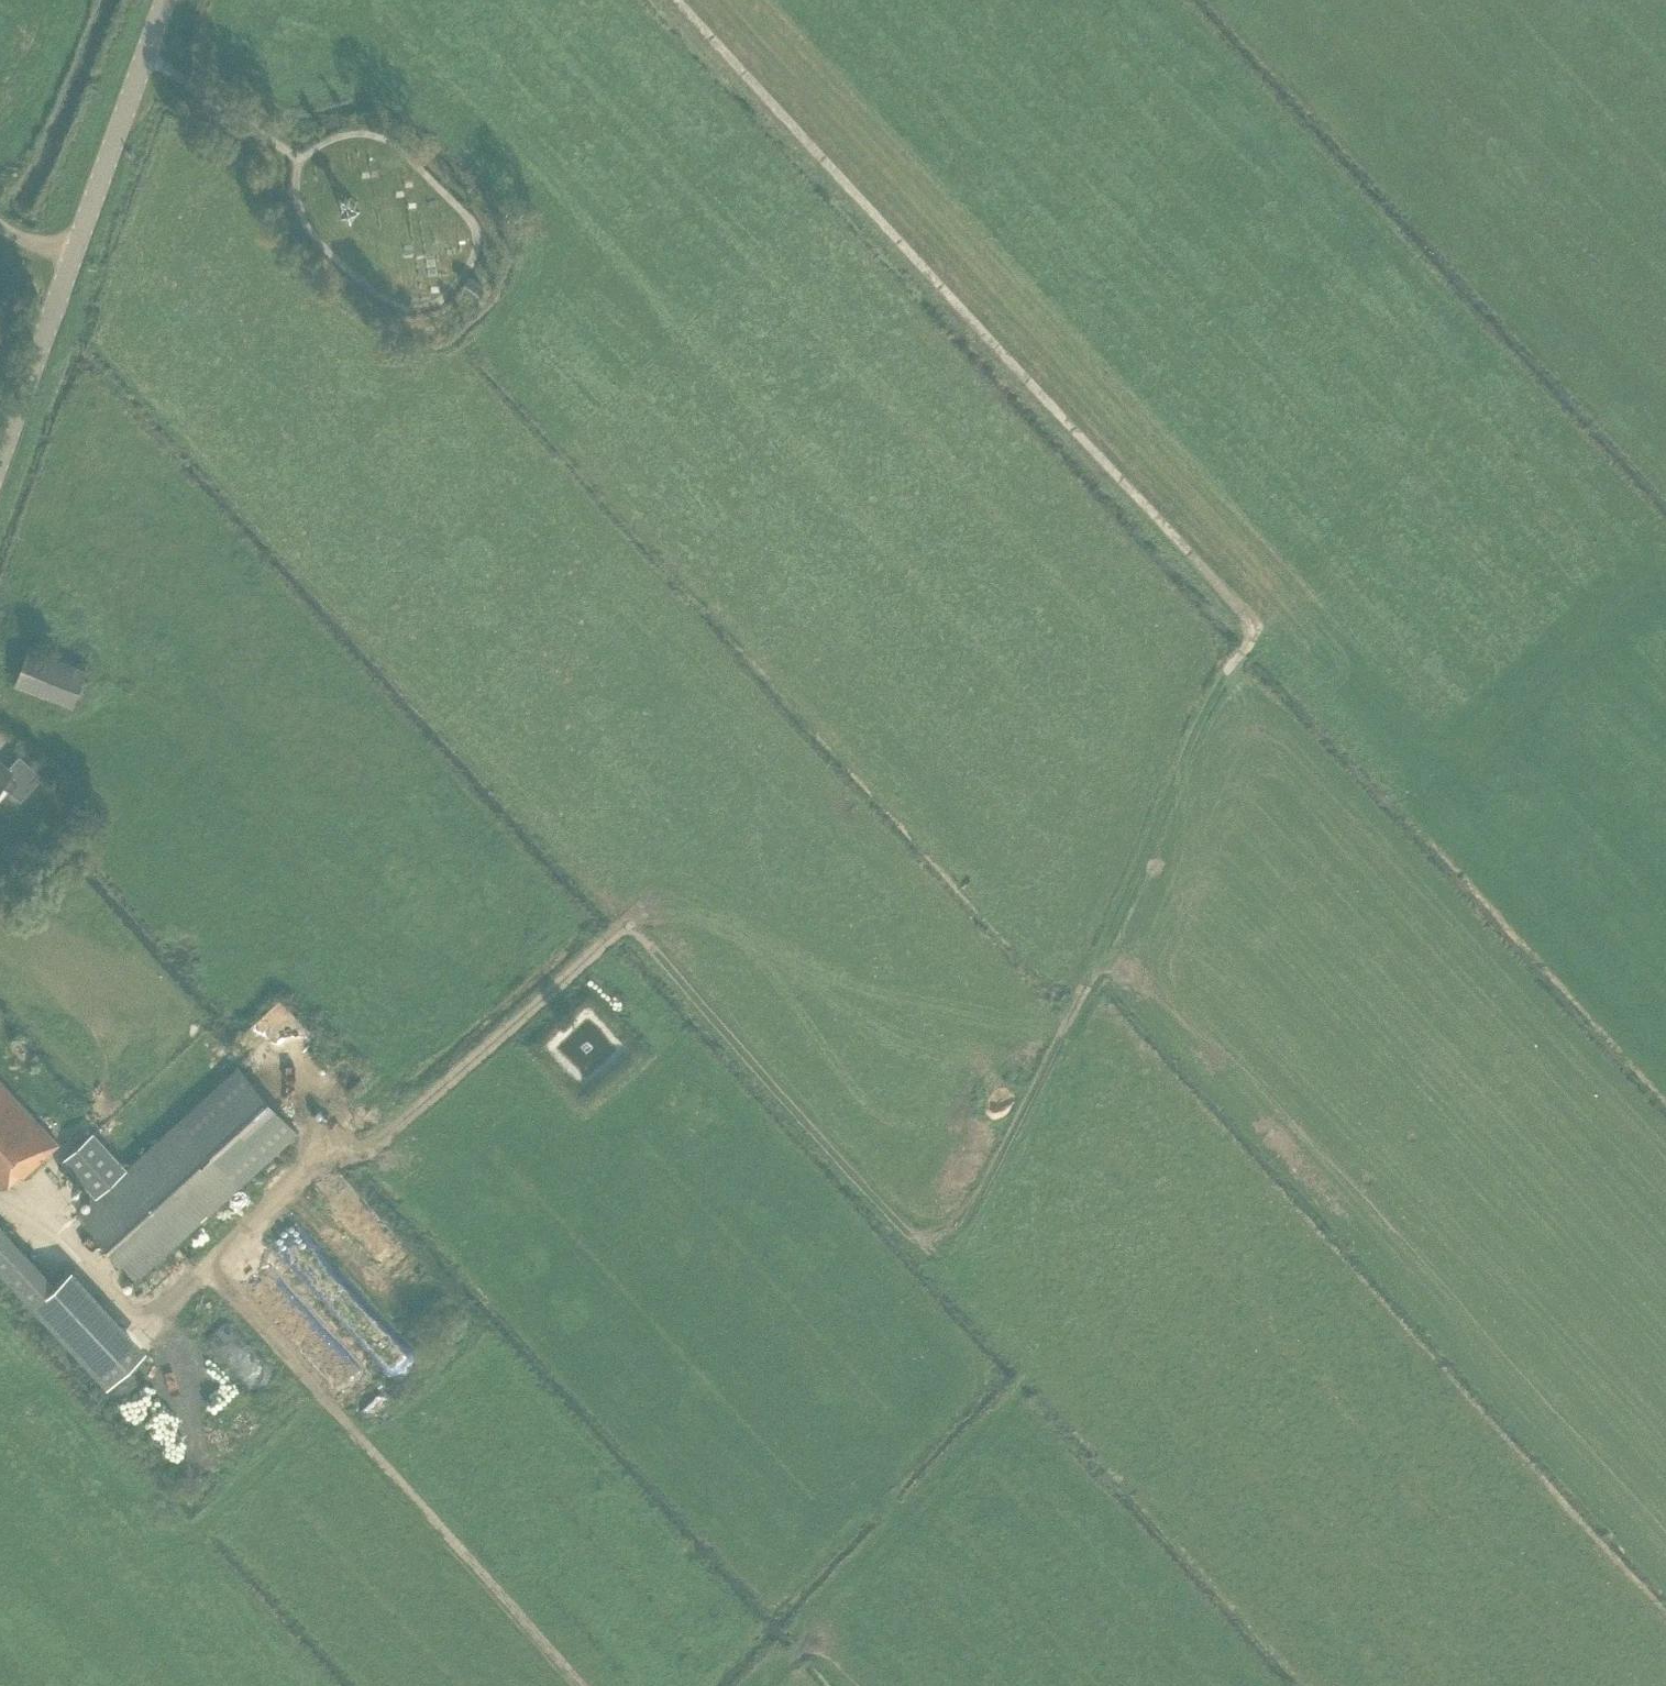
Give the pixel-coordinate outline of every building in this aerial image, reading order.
[(359,203),(349,197),(343,206),(353,212),(359,203)] [(88,667),(29,645),(15,682),(74,704),(88,667)] [(0,759),(0,783),(2,781),(21,799),(43,774),(20,753),(8,766),(0,759)] [(290,1045),(308,1031),(292,1011),(274,1025),(290,1045)] [(564,1040),(577,1071),(609,1057),(596,1026),(564,1040)] [(299,1131),(240,1065),(78,1210),(137,1276),(299,1131)] [(5,1185),(19,1172),(22,1175),(59,1141),(0,1079),(0,1180),(5,1185)] [(87,1183),(102,1168),(81,1146),(65,1161),(87,1183)] [(141,1352),(66,1271),(56,1280),(0,1219),(0,1265),(109,1382),(141,1352)] [(395,1380),(412,1361),(398,1348),(381,1367),(395,1380)]
